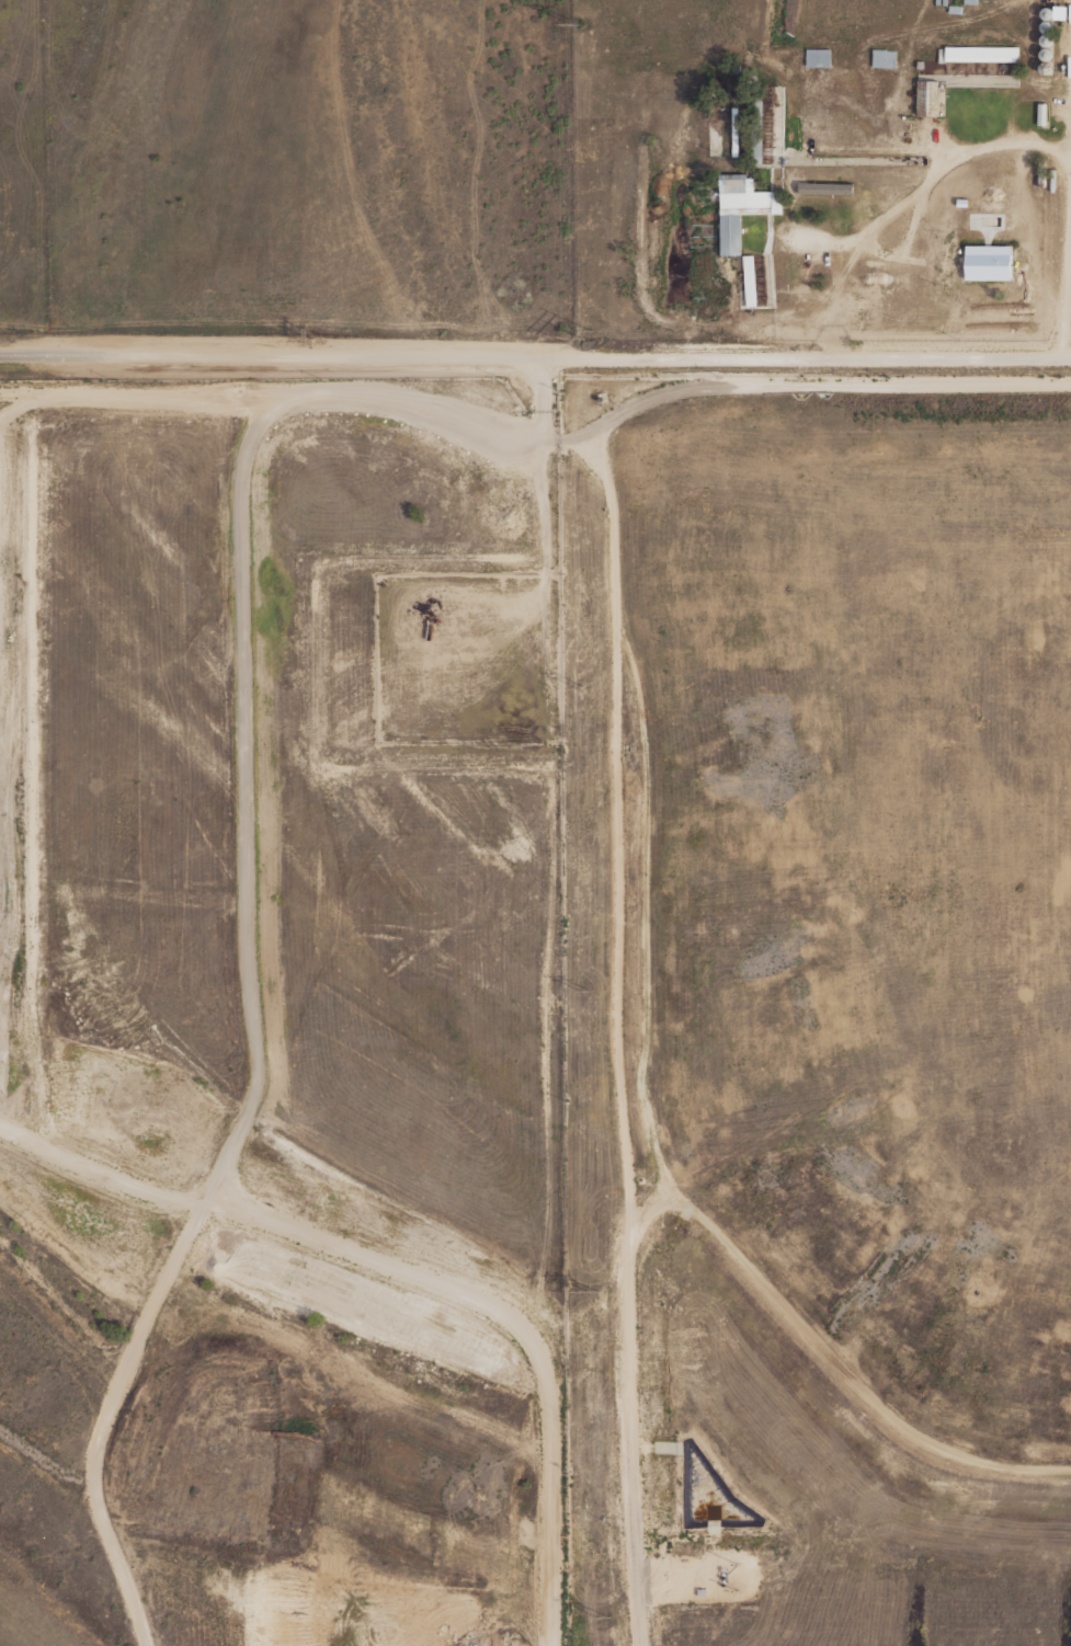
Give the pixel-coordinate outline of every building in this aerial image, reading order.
[(947,4),(961,5),(960,14),(946,12),(947,4)] [(1055,5),(1068,5),(1068,19),(1055,19),(1055,5)] [(1042,18),(1041,15),(1041,13),(1041,11),(1042,9),(1044,8),(1046,7),(1048,7),(1050,7),(1051,8),(1053,10),(1053,11),(1053,13),(1053,15),(1052,18),(1050,19),(1049,19),(1047,19),(1045,19),(1042,18)] [(1041,26),(1041,24),(1042,23),(1044,21),(1046,20),(1048,20),(1050,21),(1052,22),(1053,24),(1055,26),(1053,28),(1053,30),(1052,32),(1050,33),(1048,33),(1046,33),(1044,33),(1042,31),(1041,28),(1041,26)] [(1046,34),(1049,34),(1050,34),(1052,36),(1053,38),(1053,39),(1053,42),(1052,44),(1051,45),(1049,46),(1047,46),(1045,46),(1044,45),(1041,44),(1040,42),(1040,39),(1041,37),(1042,35),(1044,34),(1046,34)] [(944,46),(944,61),(1017,61),(1017,45),(944,46)] [(1045,47),(1047,47),(1049,47),(1051,48),(1052,49),(1053,52),(1053,54),(1053,56),(1051,58),(1050,59),(1048,60),(1046,60),(1044,59),(1042,58),(1041,56),(1040,55),(1040,53),(1041,50),(1042,48),(1045,47)] [(806,48),(830,49),(829,68),(805,67),(806,48)] [(871,48),(887,48),(887,52),(896,52),(896,66),(871,66),(871,48)] [(1045,61),(1047,61),(1049,61),(1050,62),(1052,65),(1052,67),(1052,69),(1051,71),(1050,72),(1048,73),(1046,75),(1044,73),(1042,72),(1040,71),(1040,69),(1039,67),(1040,65),(1041,64),(1042,62),(1045,61)] [(918,80),(941,81),(939,115),(916,115),(918,80)] [(1038,103),(1048,103),(1047,124),(1037,124),(1038,103)] [(718,172),(745,172),(745,178),(752,178),(752,192),(783,192),(783,215),(740,215),(740,255),(718,255),(718,172)] [(799,182),(854,183),(853,193),(799,193),(799,182)] [(934,222),(946,222),(946,233),(934,233),(934,222)] [(966,244),(1011,244),(1011,279),(966,279),(966,244)] [(742,254),(753,254),(756,306),(745,307),(742,254)]
